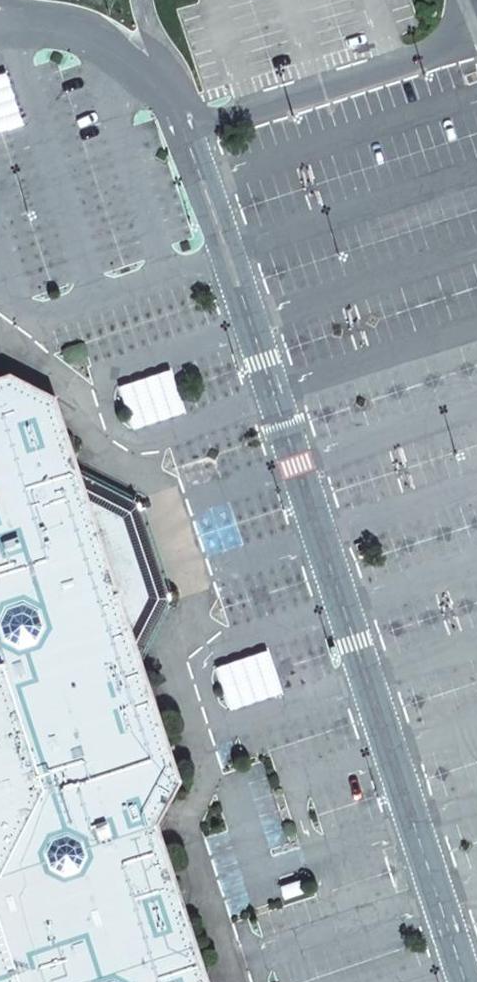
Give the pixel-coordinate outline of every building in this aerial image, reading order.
[(22,124),(5,73),(0,75),(0,132),(22,124)] [(170,370),(119,388),(133,429),(184,412),(170,370)] [(155,824),(178,781),(138,659),(117,594),(130,590),(113,534),(98,538),(77,473),(53,398),(10,375),(4,377),(0,378),(0,981),(206,981),(155,824)] [(117,594),(138,659),(169,600),(138,505),(77,473),(98,538),(113,534),(130,590),(117,594)] [(267,652),(215,669),(229,710),(281,693),(267,652)] [(301,880),(280,887),(284,899),(306,893),(301,880)]
